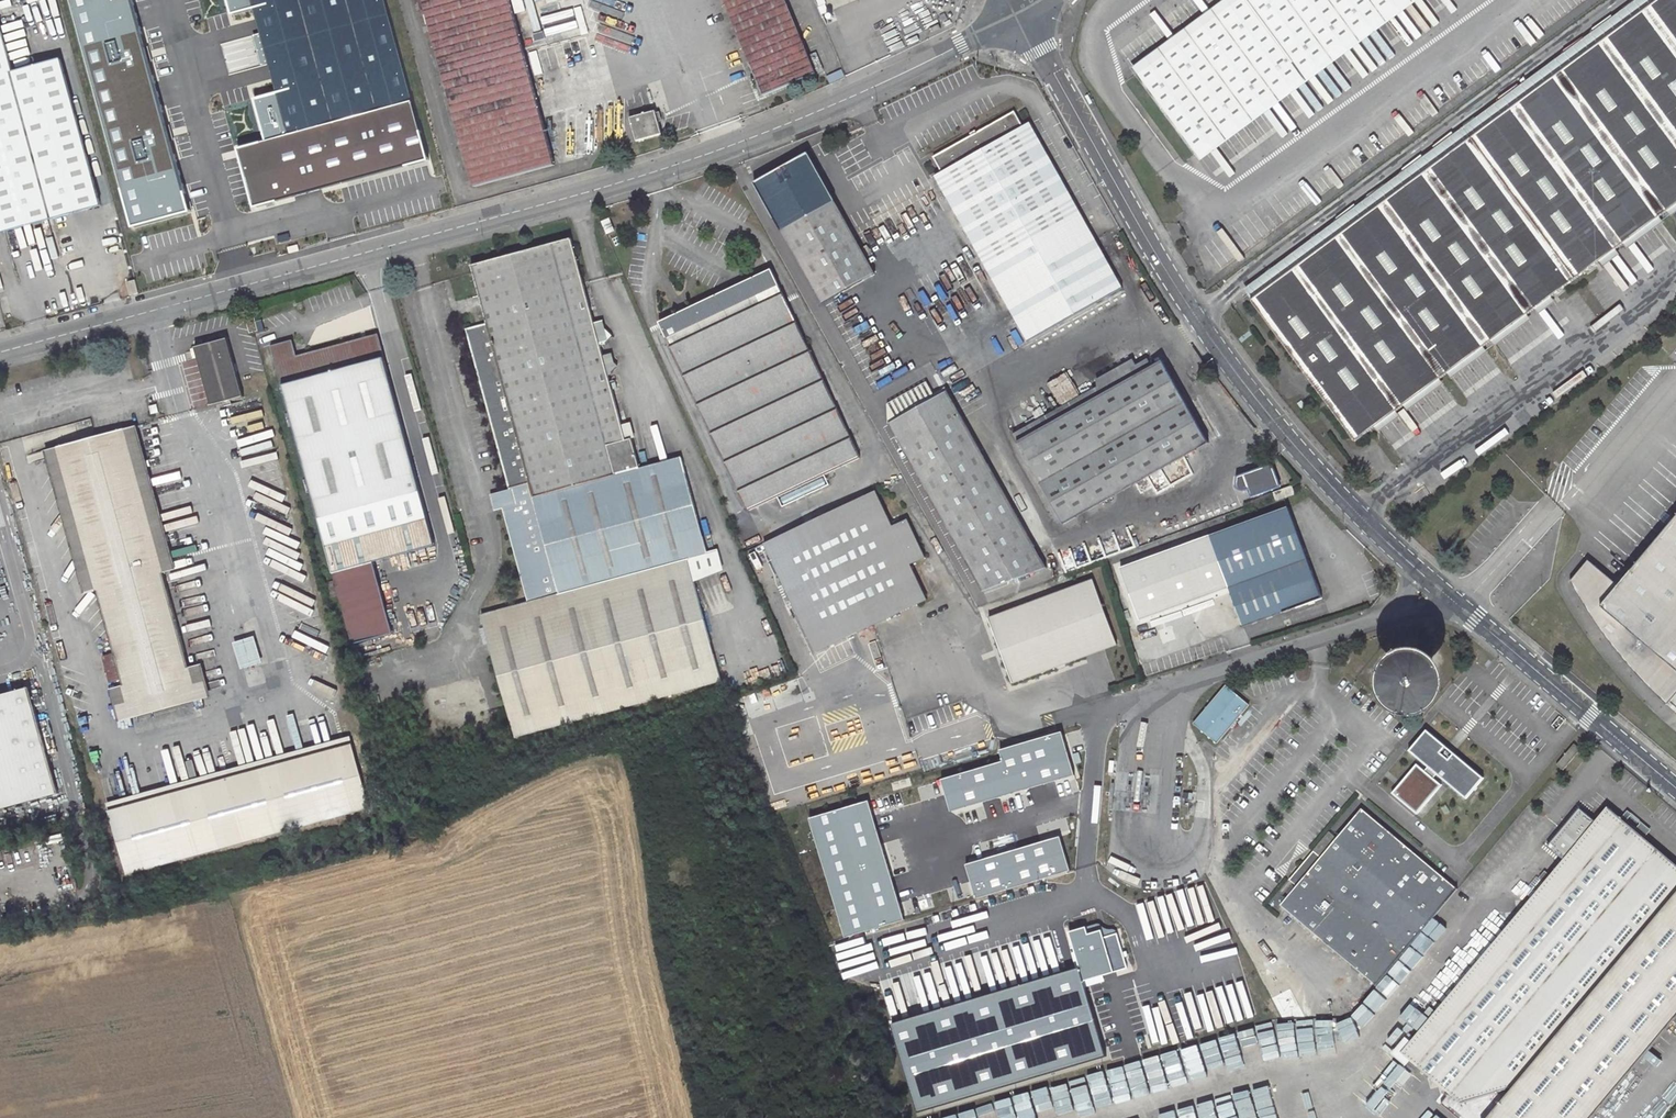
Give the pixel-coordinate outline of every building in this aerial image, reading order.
[(13,0),(1,0),(0,0),(0,13),(15,70),(31,66),(13,0)] [(291,133),(148,171),(163,229),(353,178),(362,216),(412,202),(412,203),(440,195),(403,54),(388,0),(255,0),(291,133)] [(476,185),(557,164),(513,0),(427,0),(476,185)] [(766,95),(826,71),(819,52),(809,56),(786,0),(727,0),(766,95)] [(1135,69),(1202,163),(1422,0),(1229,0),(1135,69)] [(1244,289),(1252,301),(1659,0),(1634,0),(1244,289)] [(1675,207),(1675,0),(1659,0),(1252,301),(1356,444),(1675,207)] [(2,225),(51,212),(53,218),(100,205),(61,58),(31,66),(15,70),(0,13),(0,219),(2,225)] [(941,173),(1031,340),(1127,286),(1035,120),(1029,123),(1022,110),(941,156),(948,169),(941,173)] [(636,111),(631,112),(639,141),(664,135),(658,111),(638,116),(636,111)] [(817,153),(762,182),(771,199),(768,201),(772,207),(775,205),(829,304),(884,275),(817,153)] [(3,231),(53,218),(51,212),(2,225),(3,231)] [(606,220),(611,233),(620,229),(614,216),(606,220)] [(274,236),(258,241),(261,251),(276,246),(274,236)] [(467,329),(511,486),(511,487),(507,501),(508,505),(533,601),(485,615),(518,737),(724,681),(691,559),(711,554),(685,456),(642,468),(634,436),(628,438),(574,238),(473,264),(489,322),(467,329)] [(663,322),(752,511),(757,508),(758,508),(821,479),(865,459),(829,381),(776,268),(663,322)] [(126,282),(129,294),(137,292),(134,280),(126,282)] [(261,329),(257,315),(252,316),(256,330),(261,329)] [(247,318),(251,332),(256,330),(252,316),(247,318)] [(295,340),(274,345),(292,410),(288,411),(292,425),(296,424),(310,477),(306,478),(310,492),(314,491),(353,643),(395,632),(377,560),(438,544),(381,334),(299,356),(295,340)] [(231,337),(198,346),(213,404),(246,396),(231,337)] [(1064,524),(1210,444),(1166,359),(1141,372),(1107,391),(1019,439),(1064,524)] [(1100,377),(1107,391),(1141,372),(1134,359),(1100,377)] [(895,424),(940,399),(932,385),(895,406),(895,424)] [(940,399),(895,424),(898,429),(921,473),(987,592),(1050,569),(953,392),(940,399)] [(126,428),(165,573),(177,569),(140,424),(126,428)] [(165,573),(126,428),(60,445),(98,590),(115,653),(104,656),(111,682),(122,679),(123,684),(128,701),(194,684),(190,667),(165,573)] [(98,590),(60,445),(46,449),(49,458),(84,594),(98,590)] [(29,463),(49,458),(46,449),(27,454),(29,463)] [(1252,488),(1255,495),(1277,487),(1268,466),(1247,474),(1247,475),(1240,478),(1240,485),(1240,487),(1242,489),(1245,490),(1247,490),(1252,488)] [(821,479),(758,508),(764,521),(827,493),(821,479)] [(1291,486),(1273,493),(1276,501),(1294,494),(1291,486)] [(491,493),(496,509),(508,505),(507,501),(511,487),(491,493)] [(875,491),(766,543),(818,652),(927,600),(910,565),(925,558),(907,520),(892,527),(875,491)] [(1243,627),(1322,598),(1288,506),(1209,535),(1120,567),(1141,621),(1229,590),(1243,627)] [(1619,585),(1589,560),(1570,581),(1581,601),(1591,618),(1602,633),(1613,648),(1624,661),(1639,678),(1650,689),(1666,705),(1675,693),(1675,517),(1619,585)] [(1012,683),(1115,645),(1091,581),(988,619),(1012,683)] [(255,637),(234,643),(242,669),(263,663),(255,637)] [(190,667),(194,684),(208,680),(203,663),(190,667)] [(1401,671),(1397,681),(1399,692),(1406,698),(1416,700),(1425,696),(1430,687),(1430,676),(1422,668),(1411,666),(1401,671)] [(119,720),(212,696),(208,680),(194,684),(128,701),(115,705),(119,720)] [(110,687),(115,705),(128,701),(123,684),(110,687)] [(1215,743),(1247,706),(1225,687),(1192,724),(1215,743)] [(0,696),(0,810),(60,794),(30,688),(0,696)] [(1467,799),(1485,778),(1427,729),(1408,750),(1467,799)] [(350,739),(107,803),(109,810),(352,746),(350,739)] [(1578,746),(1575,743),(1557,764),(1560,767),(1578,746)] [(352,746),(109,810),(126,876),(369,812),(352,746)] [(1564,769),(1581,749),(1578,746),(1560,767),(1564,769)] [(1083,857),(1083,778),(1068,778),(1068,794),(1066,794),(1066,803),(1050,803),(1050,817),(1049,836),(1051,836),(1051,857),(1083,857)] [(1397,1053),(1448,1096),(1441,1104),(1457,1117),(1587,1117),(1675,1013),(1675,860),(1607,803),(1397,1053)] [(1298,885),(1282,904),(1378,984),(1457,889),(1363,809),(1321,858),(1298,885)] [(1321,858),(1314,851),(1291,879),(1298,885),(1321,858)]
